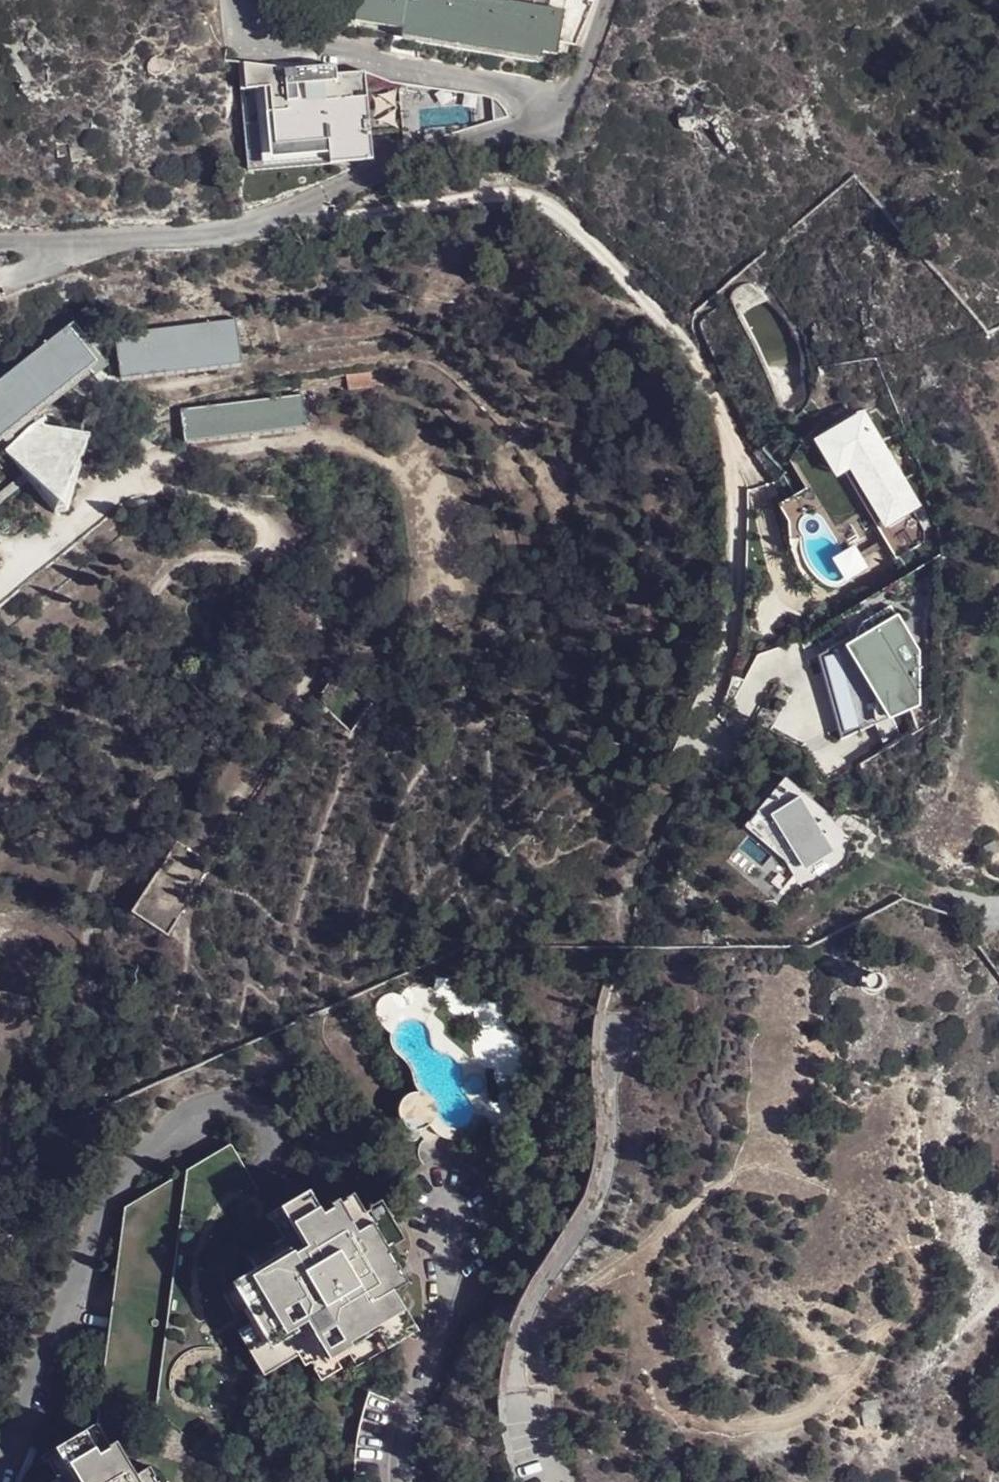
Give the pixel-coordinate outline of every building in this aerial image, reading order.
[(356,20),(403,27),(543,49),(557,52),(565,12),(550,10),(552,0),(359,0),(356,20)] [(542,59),(543,49),(403,27),(402,36),(542,59)] [(287,66),(238,60),(241,88),(270,86),(276,144),(329,141),(332,162),(372,159),(370,133),(365,72),(337,73),(335,63),(287,66)] [(270,86),(241,88),(249,170),(332,162),(329,141),(276,144),(270,86)] [(498,100),(492,99),(493,120),(507,116),(505,109),(498,100)] [(78,320),(0,383),(0,443),(91,369),(99,377),(113,366),(97,345),(90,337),(78,320)] [(123,378),(245,365),(241,334),(239,320),(118,334),(118,342),(123,378)] [(118,342),(118,334),(90,337),(97,345),(118,342)] [(349,376),(351,392),(375,388),(373,373),(349,376)] [(351,392),(349,376),(313,381),(315,397),(351,392)] [(187,443),(307,430),(304,396),(183,410),(187,443)] [(863,413),(816,442),(836,476),(850,468),(903,554),(925,541),(926,519),(863,413)] [(57,514),(70,512),(93,436),(91,435),(83,434),(58,426),(58,427),(53,424),(46,425),(44,427),(42,431),(41,429),(9,455),(26,476),(31,482),(57,514)] [(31,482),(26,476),(0,497),(0,507),(31,482)] [(807,489),(779,505),(789,522),(817,506),(807,489)] [(844,579),(846,582),(868,568),(854,546),(841,554),(842,555),(844,559),(847,567),(847,573),(846,578),(844,579)] [(918,652),(890,606),(862,624),(859,628),(855,634),(847,639),(830,649),(838,665),(853,656),(890,718),(918,705),(918,652)] [(330,683),(330,682),(328,681),(326,681),(324,682),(321,684),(321,685),(321,688),(322,689),(323,690),(325,692),(325,691),(328,692),(333,684),(330,683)] [(801,887),(842,862),(855,836),(785,776),(745,826),(786,862),(801,887)] [(800,799),(770,814),(806,867),(833,850),(800,799)] [(878,974),(876,971),(873,969),(870,969),(867,969),(864,970),(861,972),(860,975),(859,978),(860,981),(861,984),(863,986),(866,987),(869,988),(872,987),(875,986),(877,983),(878,980),(879,977),(878,974)] [(264,1386),(299,1365),(305,1376),(311,1374),(322,1391),(341,1381),(336,1373),(349,1366),(356,1379),(418,1344),(394,1304),(409,1294),(389,1260),(404,1250),(380,1212),(365,1220),(352,1202),(319,1221),(306,1197),(264,1222),(279,1246),(245,1266),(252,1281),(218,1302),(227,1318),(238,1312),(244,1323),(231,1331),(264,1386)] [(116,1451),(98,1462),(85,1441),(40,1467),(50,1481),(135,1481),(116,1451)]
